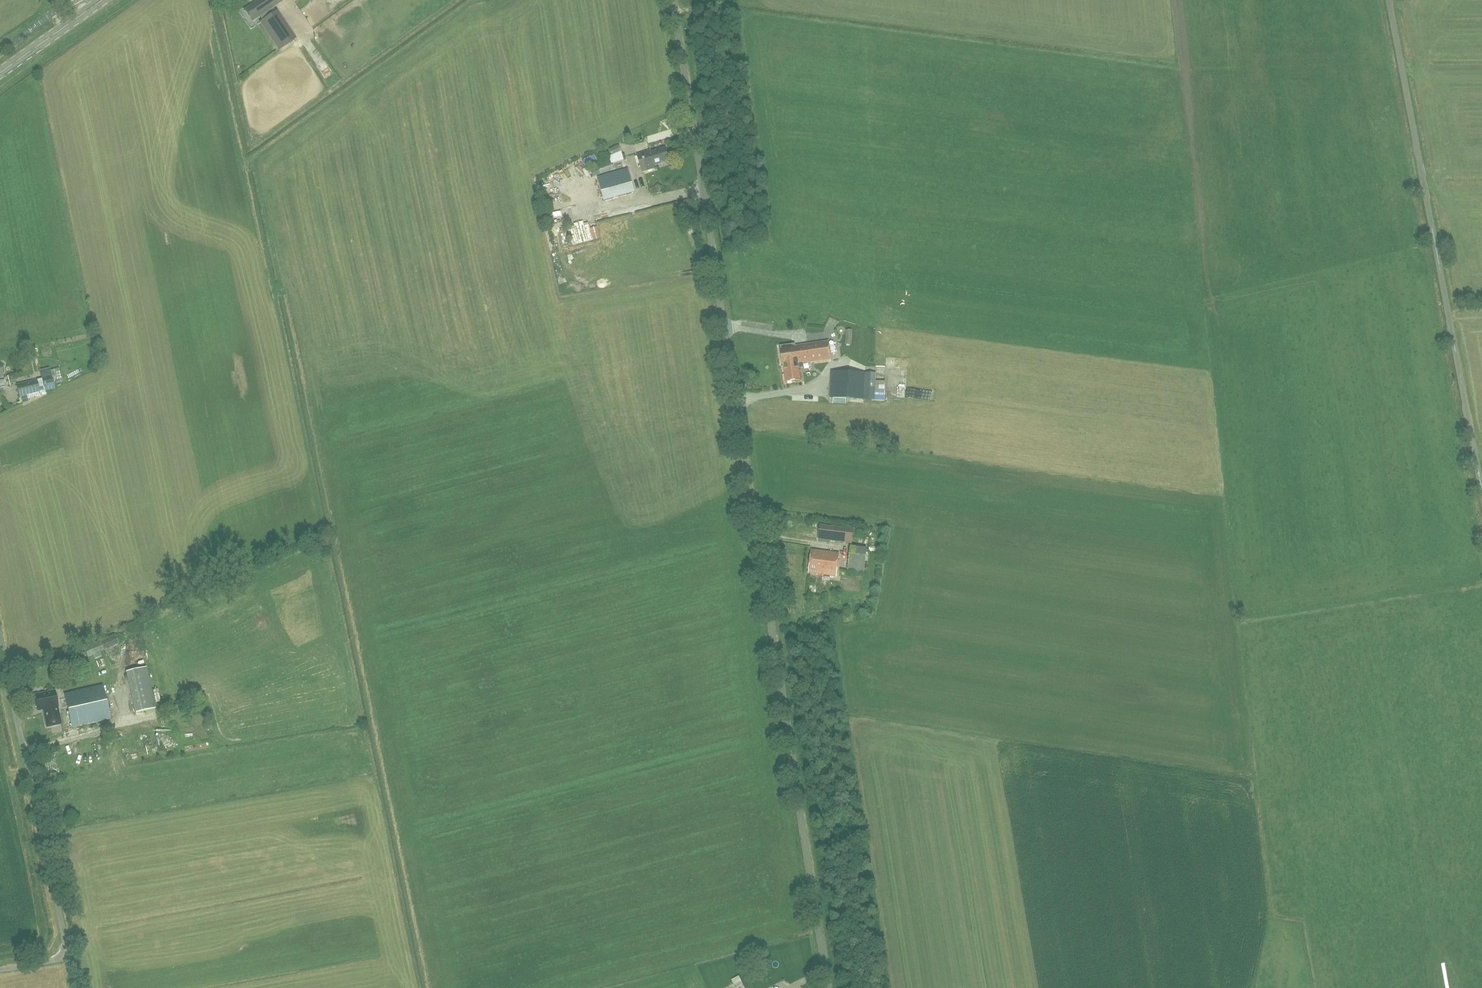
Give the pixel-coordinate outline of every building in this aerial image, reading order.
[(247,6),(256,19),(283,0),(256,0),(247,6)] [(320,68),(327,64),(313,40),(306,44),(320,68)] [(610,159),(623,156),(621,151),(618,144),(609,148),(612,156),(609,157),(610,159)] [(669,162),(665,148),(650,152),(650,150),(641,153),(636,154),(642,172),(646,171),(655,168),(654,166),(669,162)] [(593,176),(614,169),(611,160),(590,169),(593,176)] [(628,169),(598,177),(604,201),(635,192),(628,169)] [(682,176),(668,180),(670,189),(684,185),(682,176)] [(814,346),(808,347),(810,363),(831,360),(829,340),(813,343),(814,346)] [(802,363),(809,362),(810,363),(808,347),(808,344),(795,346),(795,344),(781,346),(781,349),(780,350),(782,365),(783,365),(785,382),(801,380),(799,367),(803,367),(802,363)] [(40,370),(42,379),(44,388),(53,386),(49,368),(40,370)] [(909,382),(908,371),(898,372),(899,383),(909,382)] [(833,372),(832,398),(833,398),(833,404),(845,404),(846,399),(863,399),(864,386),(864,374),(833,372)] [(45,393),(44,388),(42,379),(16,384),(19,397),(39,392),(40,394),(45,393)] [(887,387),(864,386),(863,399),(886,401),(887,387)] [(901,389),(902,397),(910,397),(910,398),(924,397),(924,388),(901,389)] [(935,399),(935,389),(925,389),(925,398),(935,399)] [(831,526),(830,541),(851,544),(853,529),(831,526)] [(864,573),(866,548),(850,546),(847,570),(864,573)] [(836,576),(838,554),(812,551),(809,572),(836,576)] [(88,657),(119,642),(115,634),(84,649),(88,657)] [(146,667),(126,672),(135,712),(155,708),(153,696),(152,692),(146,667)] [(103,686),(64,695),(68,712),(69,719),(70,720),(71,727),(72,728),(110,719),(103,686)] [(35,700),(34,700),(35,707),(37,707),(38,711),(44,709),(45,712),(44,713),(47,727),(61,724),(57,707),(58,706),(54,692),(35,696),(35,700)] [(140,741),(135,743),(138,754),(144,752),(140,741)]
